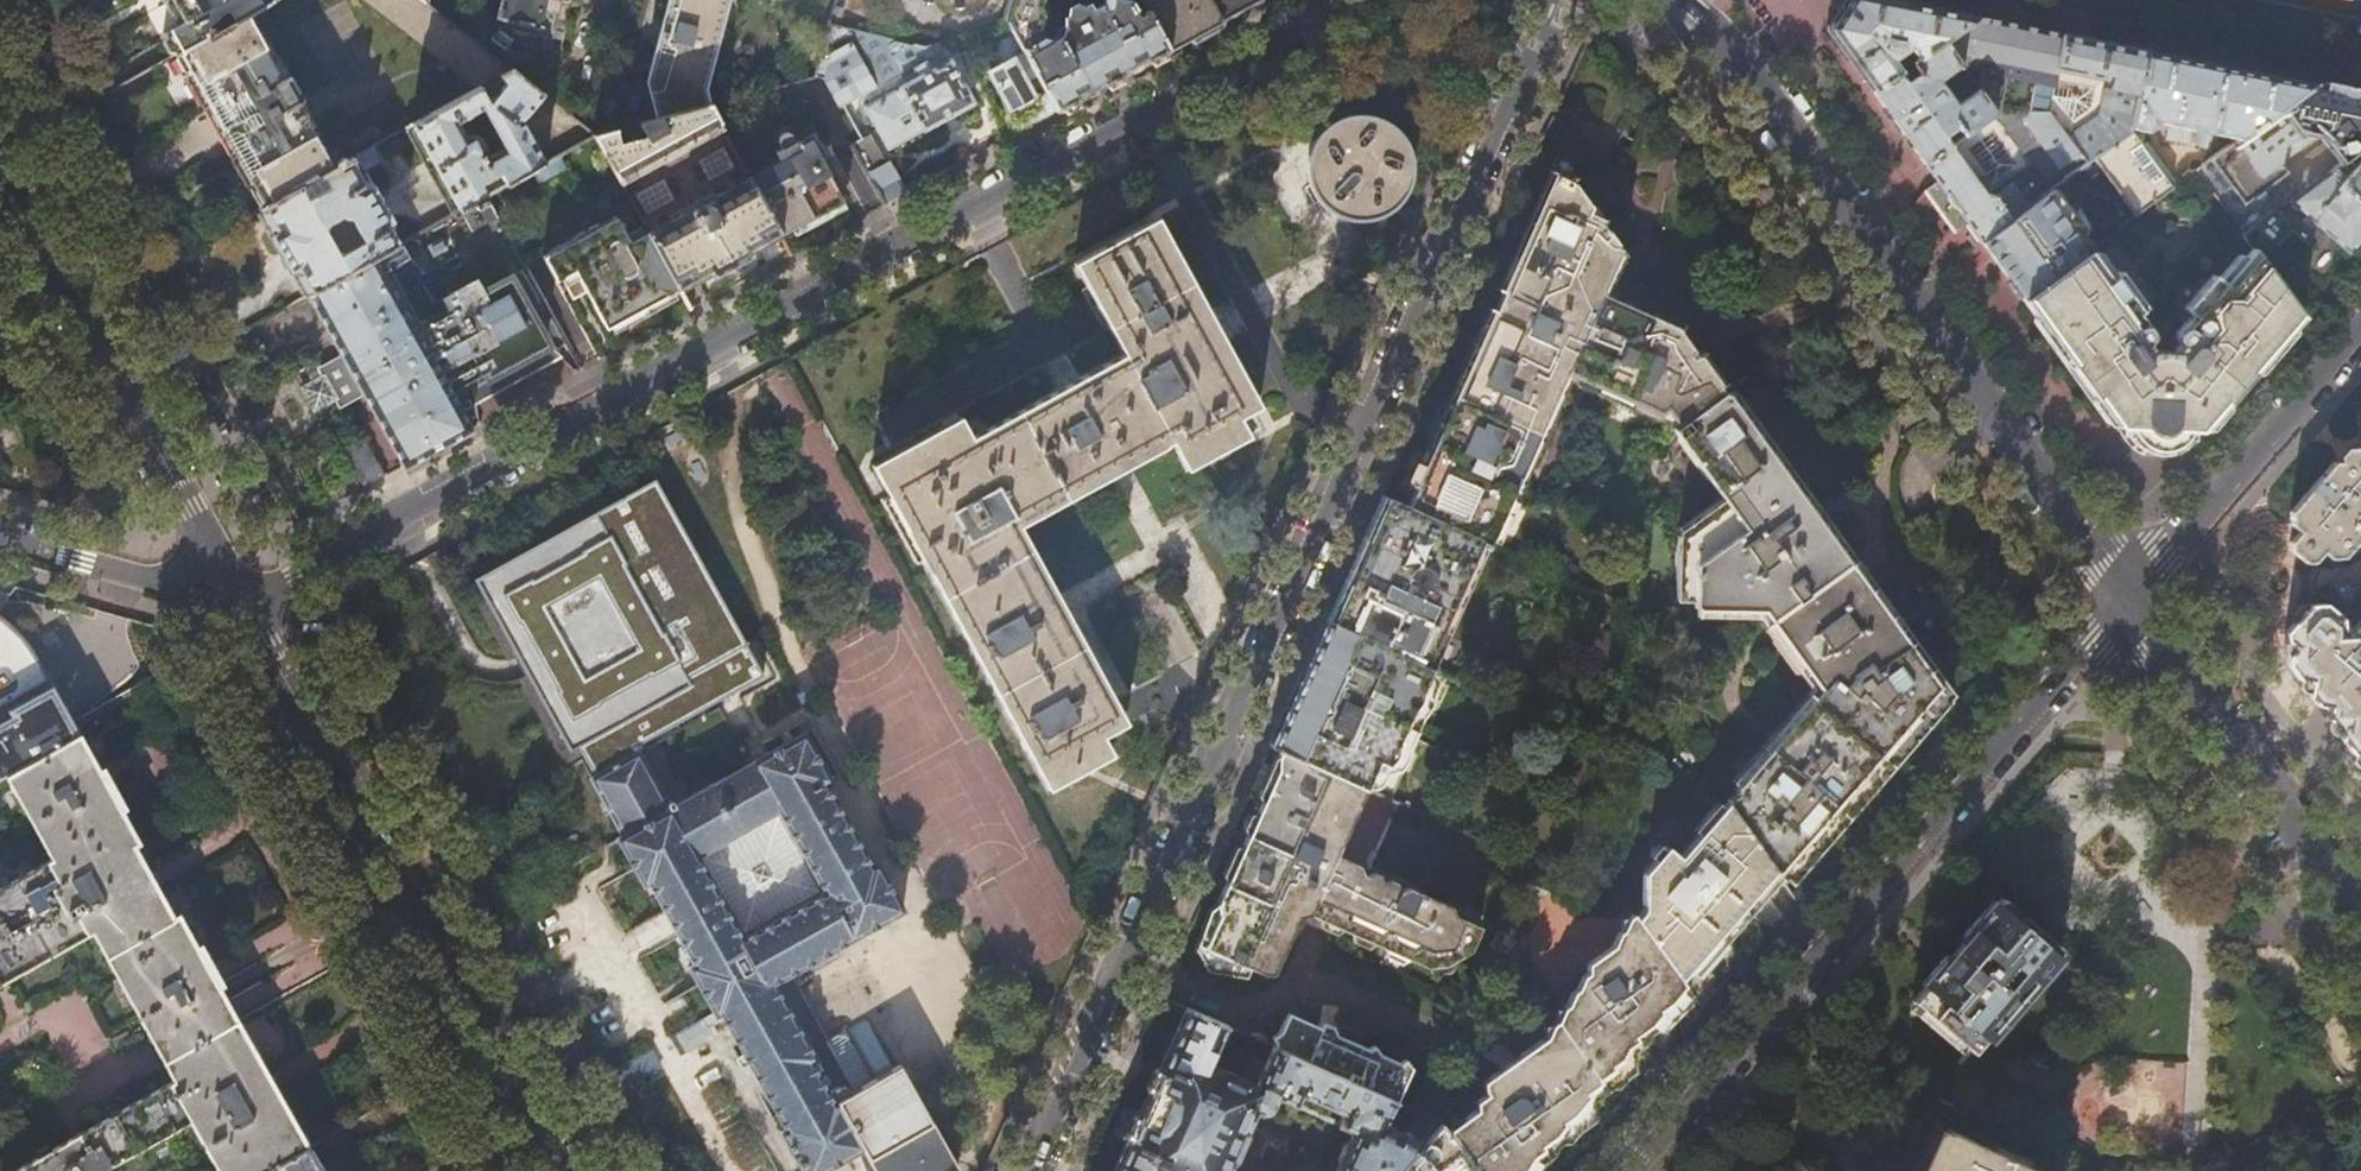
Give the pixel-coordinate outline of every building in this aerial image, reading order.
[(182,21),(164,32),(166,36),(165,37),(173,52),(175,52),(176,54),(217,32),(213,26),(210,27),(209,25),(217,17),(224,28),(256,10),(274,0),(170,0),(182,21)] [(424,0),(364,0),(470,82),(378,133),(382,142),(407,128),(512,70),(429,4),(424,0)] [(499,17),(505,18),(505,23),(522,35),(544,34),(545,30),(553,32),(561,0),(503,0),(499,17)] [(647,82),(656,119),(701,107),(693,77),(702,73),(721,0),(668,0),(647,82)] [(1009,24),(1014,33),(1056,110),(1168,49),(1148,9),(1137,14),(1133,6),(1134,3),(1133,0),(1102,0),(1101,4),(1090,9),(1086,3),(1080,7),(1073,3),(1065,7),(1066,14),(1060,17),(1061,24),(1055,28),(1056,33),(1052,35),(1043,34),(1038,26),(1042,11),(1040,3),(1041,0),(1009,0),(1005,15),(1009,24)] [(1168,49),(1203,30),(1258,0),(1143,0),(1148,9),(1168,49)] [(1871,91),(1899,71),(1901,70),(1894,60),(1910,48),(1918,58),(1942,42),(1977,17),(1917,5),(1893,0),(1846,0),(1826,29),(1871,91)] [(843,11),(832,9),(829,22),(839,25),(843,11)] [(217,32),(176,54),(188,76),(190,74),(207,103),(204,104),(206,108),(209,107),(220,127),(234,152),(232,153),(233,158),(237,156),(252,185),(249,186),(261,208),(303,185),(323,175),(342,164),(305,98),(307,97),(288,61),(285,62),(256,10),(224,28),(217,32)] [(1980,93),(1994,113),(2046,112),(2060,33),(2015,24),(1977,17),(1942,42),(1958,65),(1984,70),(1980,93)] [(1664,20),(1644,34),(1665,64),(1685,50),(1674,34),(1664,20)] [(839,25),(829,22),(823,45),(851,37),(851,42),(827,55),(826,80),(826,83),(837,104),(843,101),(843,102),(874,86),(879,97),(865,104),(887,148),(933,124),(975,102),(953,58),(949,60),(940,42),(926,46),(839,25)] [(1056,110),(1014,33),(1010,35),(1008,31),(998,37),(1003,46),(992,52),(999,66),(990,70),(1017,119),(1020,117),(1026,126),(1041,118),(1056,110)] [(1994,113),(1924,164),(1954,206),(1980,241),(2051,188),(2076,170),(2092,158),(2104,149),(2129,130),(2146,51),(2060,33),(2046,112),(1994,113)] [(1903,135),(1924,164),(1994,113),(1980,93),(1976,89),(1954,104),(1937,81),(1958,65),(1942,42),(1918,58),(1912,62),(1918,71),(1906,80),(1899,71),(1871,91),(1903,135)] [(2225,66),(2146,51),(2129,130),(2140,145),(2143,131),(2145,132),(2154,125),(2155,122),(2167,125),(2165,140),(2186,143),(2188,131),(2209,134),(2209,133),(2238,139),(2313,84),(2225,66)] [(484,197),(486,196),(547,163),(524,121),(545,96),(512,70),(407,128),(454,214),(474,203),(484,197)] [(2313,84),(2238,139),(2194,170),(2244,235),(2292,201),(2345,163),(2360,151),(2360,94),(2343,90),(2313,84)] [(656,119),(597,136),(622,183),(723,130),(709,105),(701,107),(656,119)] [(1409,177),(1410,168),(1410,167),(1409,157),(1407,150),(1403,142),(1395,131),(1385,124),(1378,120),(1368,118),(1357,117),(1347,118),(1338,121),(1329,126),(1322,133),(1315,142),(1310,152),(1309,159),(1308,169),(1309,179),(1313,190),(1319,200),(1325,206),(1334,212),(1342,216),(1352,218),(1362,219),(1371,217),(1382,213),(1389,209),(1395,204),(1401,197),(1406,186),(1409,177)] [(2092,158),(2133,215),(2171,187),(2141,146),(2140,145),(2129,130),(2104,149),(2092,158)] [(885,204),(908,191),(890,160),(886,162),(871,133),(861,137),(852,142),(885,204)] [(780,163),(750,179),(780,234),(815,214),(842,200),(813,146),(807,135),(790,143),(789,141),(787,141),(785,141),(784,141),(783,142),(782,143),(781,144),(781,145),(783,149),(775,153),(780,163)] [(2141,146),(2171,187),(2176,183),(2145,142),(2140,145),(2141,146)] [(375,146),(342,164),(323,175),(329,186),(309,197),(303,185),(261,208),(281,243),(309,294),(400,243),(393,232),(396,223),(366,170),(383,161),(375,146)] [(710,179),(734,167),(724,149),(701,161),(710,179)] [(2356,172),(2345,163),(2292,201),(2316,224),(2303,237),(2316,248),(2300,266),(2323,285),(2360,240),(2360,167),(2356,172)] [(1410,509),(1481,540),(1487,543),(1562,373),(1596,388),(1597,386),(1660,413),(1667,409),(1679,425),(1723,392),(1679,332),(1599,295),(1620,249),(1601,223),(1586,217),(1590,208),(1572,182),(1558,176),(1505,297),(1410,509)] [(731,261),(780,235),(780,234),(750,179),(650,233),(680,289),(731,261)] [(649,212),(675,198),(666,180),(639,194),(649,212)] [(2051,188),(1980,241),(2014,288),(2020,297),(2085,250),(2086,249),(2089,247),(2076,229),(2079,226),(2051,188)] [(489,207),(484,197),(474,203),(479,212),(489,207)] [(680,289),(650,233),(649,231),(631,240),(618,215),(542,255),(555,281),(575,271),(606,328),(646,307),(680,289)] [(483,294),(442,220),(416,235),(421,245),(409,252),(404,241),(400,243),(309,294),(342,353),(351,369),(364,393),(404,466),(471,429),(463,413),(472,408),(470,405),(467,400),(553,353),(512,279),(510,280),(483,294)] [(877,474),(1048,789),(1112,755),(1102,736),(1117,728),(1005,524),(1168,435),(1187,470),(1249,436),(1240,418),(1251,412),(1148,222),(1117,239),(1074,263),(1124,354),(1098,368),(1008,417),(971,438),(965,426),(915,453),(877,474)] [(2085,250),(2020,297),(2088,390),(2113,425),(2126,425),(2177,424),(2191,424),(2202,424),(2250,367),(2250,357),(2259,357),(2300,310),(2253,248),(2221,285),(2210,276),(2181,309),(2188,316),(2176,329),(2174,332),(2172,336),(2172,339),(2172,342),(2173,345),(2172,347),(2171,349),(2170,351),(2170,353),(2171,355),(2149,355),(2150,354),(2150,352),(2149,350),(2148,347),(2149,346),(2150,341),(2149,335),(2147,331),(2135,314),(2142,308),(2116,271),(2106,278),(2085,250)] [(567,352),(553,353),(467,400),(470,405),(567,352)] [(351,369),(342,353),(331,358),(316,365),(320,372),(329,389),(334,398),(338,406),(353,398),(364,393),(351,369)] [(764,374),(816,480),(835,470),(783,365),(764,374)] [(312,410),(334,398),(329,389),(320,372),(299,384),(307,399),(312,410)] [(1729,803),(1778,870),(1785,879),(1943,694),(1922,666),(1864,586),(1825,531),(1748,426),(1723,392),(1679,425),(1670,431),(1723,504),(1676,538),(1674,602),(1692,603),(1692,608),(1762,611),(1823,690),(1737,789),(1737,794),(1727,801),(1729,803)] [(2177,424),(2126,425),(2126,435),(2131,436),(2133,438),(2136,442),(2140,446),(2145,449),(2151,451),(2156,452),(2161,452),(2166,451),(2171,449),(2177,445),(2181,442),(2183,439),(2186,435),(2190,435),(2191,424),(2177,424)] [(2352,441),(2356,458),(2335,462),(2292,510),(2291,523),(2299,530),(2290,539),(2291,549),(2304,561),(2314,561),(2323,551),(2331,557),(2332,556),(2345,556),(2360,538),(2360,439),(2352,441)] [(640,749),(773,675),(659,471),(620,493),(553,530),(477,571),(538,684),(580,762),(622,840),(631,857),(645,883),(649,881),(672,921),(695,963),(691,965),(716,1010),(677,1032),(681,1040),(686,1049),(712,1035),(707,1026),(726,1015),(787,1129),(782,1132),(803,1170),(823,1170),(863,1148),(869,1159),(930,1123),(909,1083),(900,1066),(854,1090),(790,969),(903,903),(879,861),(874,864),(827,782),(833,779),(806,731),(676,804),(672,797),(667,800),(640,749)] [(1354,561),(1328,619),(1425,664),(1466,573),(1473,575),(1474,573),(1467,570),(1481,540),(1410,509),(1383,497),(1354,561)] [(2354,627),(2346,627),(2346,619),(2327,603),(2326,603),(2310,605),(2309,605),(2309,606),(2309,611),(2300,622),(2294,622),(2292,622),(2284,631),(2285,641),(2293,648),(2287,655),(2287,662),(2298,678),(2309,678),(2308,691),(2317,703),(2328,703),(2327,718),(2342,717),(2341,737),(2351,752),(2360,751),(2360,619),(2354,627)] [(1296,689),(1271,744),(1281,748),(1366,786),(1395,799),(1423,737),(1450,675),(1425,664),(1328,619),(1296,689)] [(6,777),(78,736),(36,656),(28,646),(6,624),(0,620),(0,780),(6,777)] [(93,933),(165,1062),(238,1022),(222,993),(206,965),(193,942),(179,916),(174,918),(133,846),(139,843),(78,736),(6,777),(52,858),(0,887),(0,985),(93,933)] [(1366,786),(1281,748),(1280,750),(1284,752),(1254,818),(1228,876),(1217,901),(1219,912),(1216,919),(1210,930),(1204,943),(1199,955),(1206,970),(1216,972),(1214,978),(1242,982),(1248,967),(1264,974),(1273,972),(1301,911),(1311,909),(1331,918),(1333,926),(1426,967),(1442,965),(1450,950),(1462,955),(1472,950),(1482,928),(1454,916),(1451,905),(1408,886),(1398,889),(1365,875),(1333,861),(1366,786)] [(1635,917),(1683,982),(1702,959),(1778,870),(1729,803),(1683,857),(1669,846),(1647,872),(1643,909),(1635,917)] [(2001,899),(1912,1003),(1971,1054),(2060,948),(2001,899)] [(1447,1132),(1475,1170),(1540,1170),(1540,1166),(1554,1155),(1558,1146),(1563,1143),(1567,1130),(1593,1111),(1592,1103),(1597,1099),(1612,1087),(1617,1075),(1633,1064),(1632,1054),(1645,1045),(1649,1035),(1657,1029),(1664,1014),(1692,994),(1683,982),(1635,917),(1631,912),(1615,946),(1592,963),(1591,974),(1574,989),(1568,1004),(1563,1006),(1554,1019),(1548,1021),(1543,1035),(1514,1057),(1517,1063),(1486,1087),(1486,1094),(1490,1101),(1447,1132)] [(1437,1122),(1396,1103),(1272,1047),(1264,1063),(1251,1058),(1241,1079),(1209,1065),(1226,1026),(1186,1008),(1164,1057),(1160,1066),(1154,1069),(1151,1077),(1145,1089),(1148,1094),(1139,1114),(1133,1117),(1125,1135),(1127,1140),(1123,1149),(1113,1170),(1229,1170),(1256,1112),(1262,1114),(1264,1114),(1265,1114),(1267,1114),(1268,1113),(1269,1112),(1270,1111),(1272,1109),(1276,1098),(1354,1133),(1350,1142),(1344,1145),(1338,1159),(1340,1164),(1337,1170),(1395,1170),(1437,1122)] [(1278,1033),(1272,1047),(1396,1103),(1411,1069),(1336,1036),(1326,1036),(1290,1021),(1282,1023),(1278,1033)] [(238,1022),(165,1062),(175,1080),(15,1170),(102,1170),(191,1121),(219,1170),(264,1170),(308,1147),(254,1051),(238,1022)] [(606,1074),(617,1093),(661,1067),(652,1047),(606,1074)] [(1395,1170),(1475,1170),(1447,1132),(1440,1123),(1437,1122),(1395,1170)] [(870,1160),(876,1170),(955,1170),(931,1124),(870,1160)] [(1943,1130),(1931,1156),(1927,1155),(1920,1170),(2037,1170),(1943,1130)] [(308,1147),(264,1170),(321,1170),(308,1147)]
